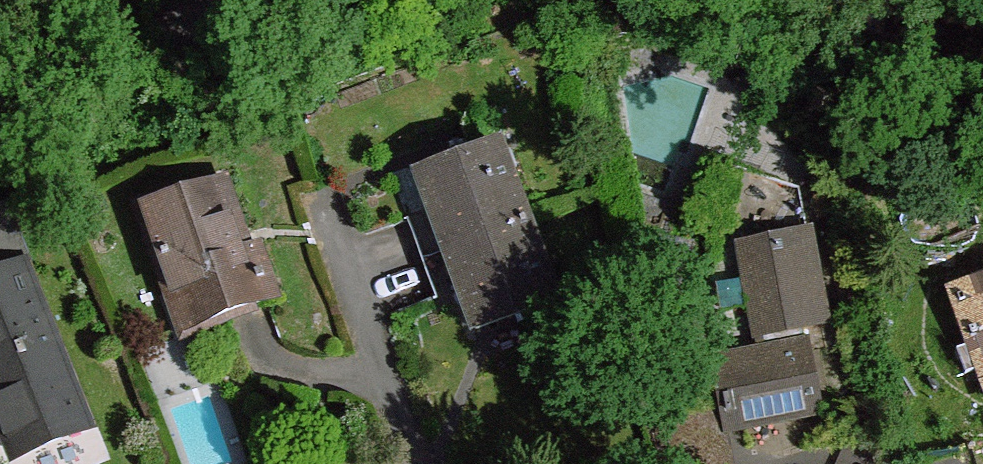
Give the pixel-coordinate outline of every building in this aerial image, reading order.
[(496,145),(418,174),(432,213),(446,250),(526,220),(496,145)] [(693,223),(742,239),(760,334),(800,326),(821,321),(799,194),(712,164),(693,223)] [(236,221),(222,181),(145,207),(190,328),(273,298),(255,246),(240,252),(231,223),(236,221)] [(427,257),(446,250),(432,213),(413,220),(427,257)] [(526,220),(446,250),(460,289),(475,329),(555,298),(526,220)] [(446,250),(427,257),(441,296),(460,289),(446,250)] [(0,276),(0,414),(17,456),(87,427),(23,267),(0,276)] [(954,296),(982,372),(982,285),(954,296)] [(764,355),(716,363),(723,406),(727,426),(815,411),(800,326),(760,334),(764,355)] [(727,426),(723,406),(655,419),(659,441),(672,439),(676,463),(733,463),(727,426)]
